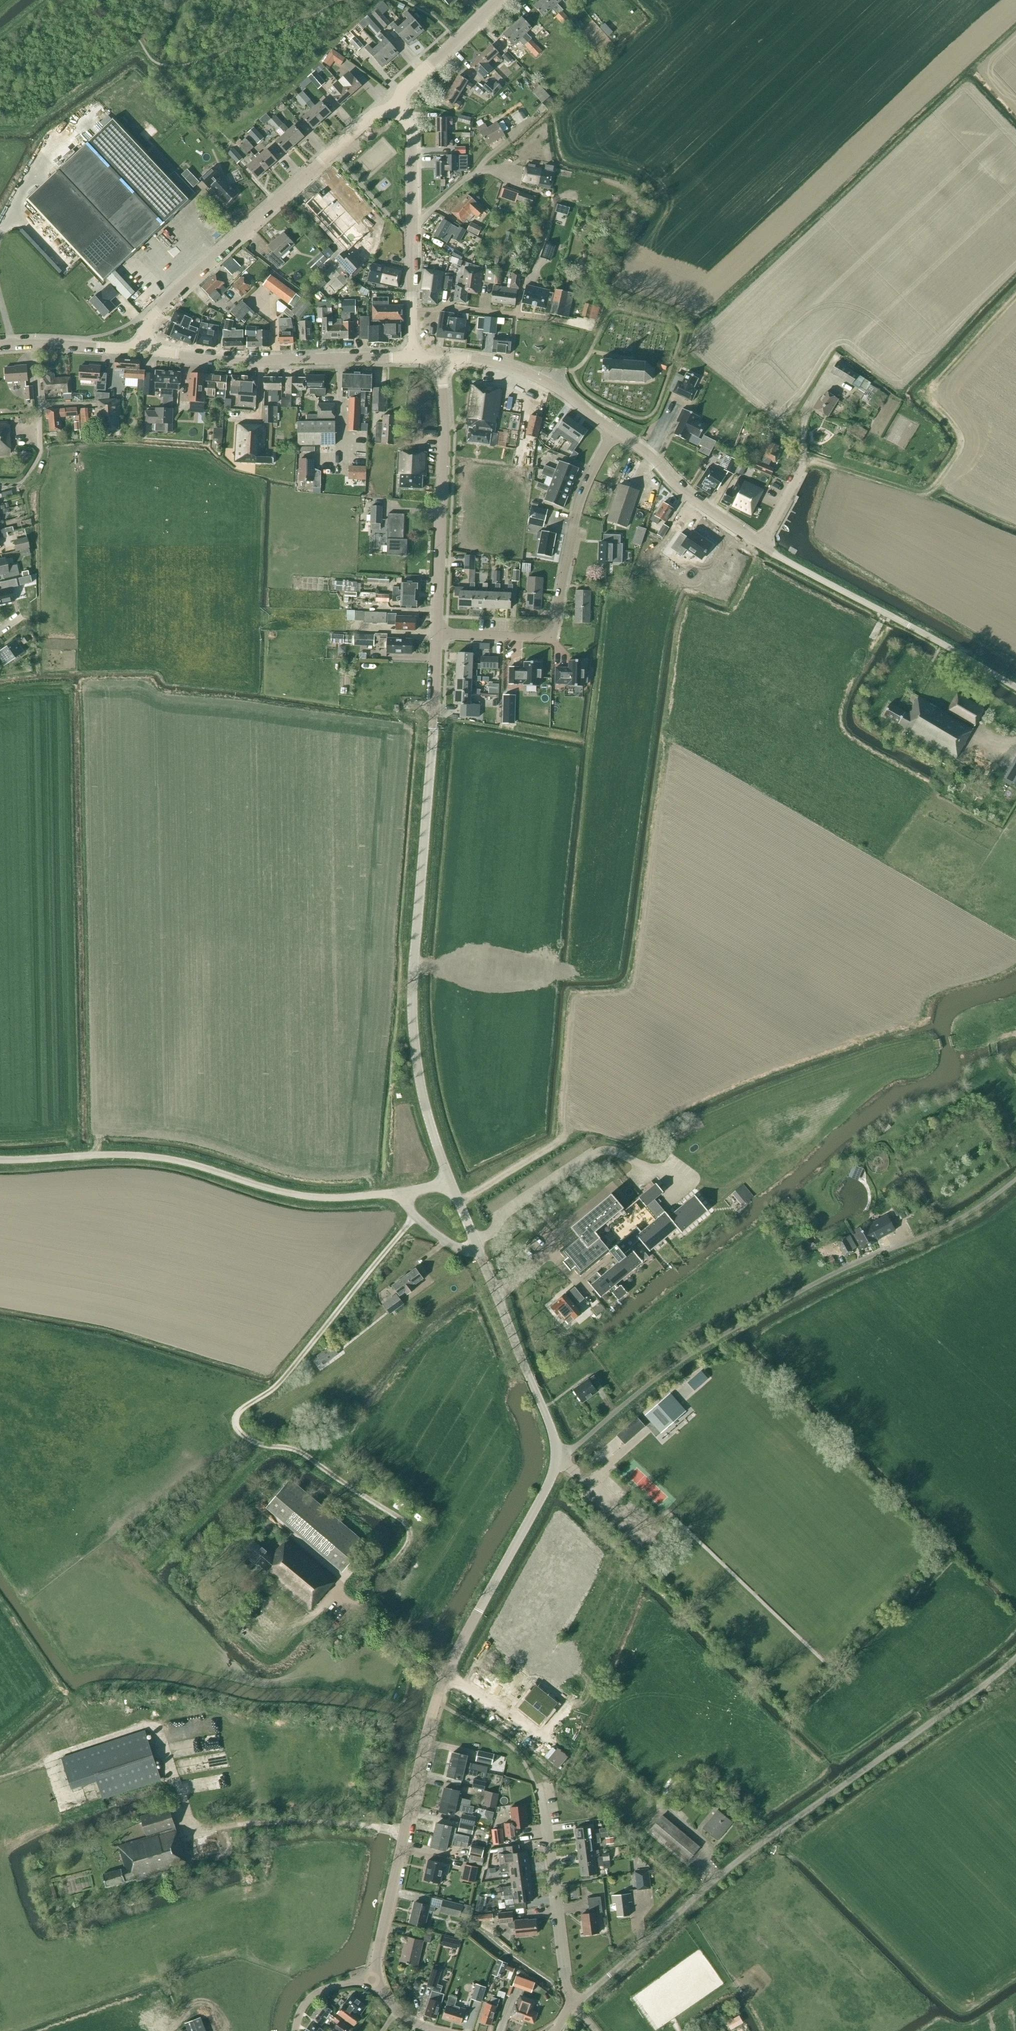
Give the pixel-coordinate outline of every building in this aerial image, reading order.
[(553,8),(545,0),(540,0),(533,6),(544,17),(553,8)] [(557,4),(562,0),(545,0),(553,8),(558,14),(561,12),(563,10),(557,4)] [(372,15),(385,28),(390,23),(378,10),(372,15)] [(424,31),(407,11),(404,14),(408,20),(403,24),(416,38),(424,31)] [(556,17),(561,23),(567,17),(561,12),(558,14),(556,17)] [(378,34),(385,28),(372,15),(371,14),(365,20),(378,34)] [(522,17),(512,26),(528,43),(531,40),(532,39),(526,33),(532,28),(522,17)] [(567,17),(561,23),(567,29),(568,27),(572,23),(567,17)] [(407,45),(416,38),(403,24),(399,28),(394,23),(390,26),(407,45)] [(572,23),(568,27),(572,31),(576,28),(572,23)] [(608,23),(603,27),(611,36),(615,32),(608,23)] [(525,46),(530,51),(536,46),(531,40),(528,43),(512,26),(503,35),(513,46),(519,40),(524,47),(525,46)] [(383,42),(378,46),(390,60),(399,53),(382,34),(378,37),(383,42)] [(349,41),(358,52),(363,47),(354,37),(349,41)] [(382,68),(390,60),(378,46),(373,50),(369,45),(365,48),(382,68)] [(491,46),(481,55),(488,63),(494,57),(498,62),(502,59),(497,54),(498,53),(491,46)] [(536,57),(542,52),(536,46),(530,51),(536,57)] [(345,59),(333,50),(332,50),(327,57),(328,57),(341,66),(345,59)] [(509,64),(514,60),(506,52),(502,57),(509,64)] [(488,63),(481,55),(470,65),(483,78),(493,69),(488,63)] [(318,89),(325,83),(315,71),(308,77),(318,89)] [(343,88),(351,96),(361,86),(354,78),(354,79),(349,73),(344,77),(338,82),(343,88)] [(459,76),(451,88),(460,94),(464,87),(469,90),(472,85),(467,82),(468,81),(459,76)] [(486,90),(493,97),(501,88),(495,82),(493,86),(488,81),(482,87),(486,90)] [(351,96),(343,88),(338,82),(328,91),(340,105),(351,96)] [(473,89),(481,95),(486,90),(482,87),(478,83),(473,89)] [(456,101),(460,94),(451,88),(444,100),(453,106),(453,105),(458,108),(461,104),(456,101)] [(307,104),(310,101),(302,92),(299,95),(307,104)] [(295,98),(303,107),(307,104),(299,95),(295,98)] [(555,102),(550,96),(549,96),(542,103),(547,109),(555,102)] [(321,102),(312,110),(322,121),(331,113),(321,102)] [(322,121),(312,110),(308,113),(303,118),(313,129),(322,121)] [(267,114),(260,120),(265,125),(268,122),(271,119),(267,114)] [(275,116),(272,119),(295,145),(304,137),(294,126),(289,130),(284,124),(283,125),(275,116)] [(459,116),(458,122),(469,125),(471,119),(459,116)] [(286,153),(295,145),(272,119),(268,122),(281,137),(276,142),(286,153)] [(436,119),(436,133),(447,133),(447,125),(452,125),(452,120),(447,120),(447,119),(436,119)] [(104,280),(189,200),(195,194),(175,172),(174,172),(168,178),(156,165),(113,120),(28,200),(104,280)] [(504,133),(497,123),(488,128),(485,124),(477,128),(488,146),(505,136),(504,133)] [(248,133),(258,144),(264,138),(254,127),(248,133)] [(447,133),(436,133),(436,147),(447,147),(452,146),(452,141),(447,141),(447,133)] [(250,151),(254,147),(247,140),(244,143),(250,151)] [(250,151),(244,143),(240,146),(247,154),(250,151)] [(243,158),(233,148),(227,154),(237,164),(243,158)] [(261,154),(257,158),(267,170),(277,161),(267,150),(261,154)] [(253,161),(247,167),(257,178),(267,170),(257,158),(254,155),(251,158),(253,161)] [(448,162),(436,162),(436,177),(447,177),(447,167),(458,167),(458,161),(462,161),(462,155),(452,155),(452,161),(448,161),(448,162)] [(162,159),(156,165),(168,178),(174,172),(162,159)] [(526,167),(523,183),(550,189),(553,172),(554,167),(545,165),(544,171),(526,167)] [(182,174),(186,179),(193,188),(199,182),(187,169),(182,174)] [(238,195),(214,170),(202,181),(209,188),(211,187),(217,193),(217,195),(219,197),(221,198),(227,205),(228,204),(230,203),(232,202),(233,200),(238,195)] [(329,191),(322,197),(318,193),(306,205),(348,251),(345,253),(343,252),(336,259),(351,275),(372,257),(366,251),(372,245),(369,242),(373,237),(373,233),(362,222),(359,224),(329,191)] [(516,200),(528,204),(531,205),(534,197),(519,192),(516,200)] [(476,204),(468,195),(452,213),(463,223),(472,212),(478,217),(484,211),(476,204)] [(443,220),(434,236),(447,243),(452,235),(454,236),(453,239),(459,243),(466,231),(460,227),(459,229),(443,220)] [(467,230),(478,236),(482,228),(471,222),(467,230)] [(279,258),(294,244),(284,234),(269,247),(275,254),(269,259),(278,269),(284,263),(279,258)] [(540,258),(550,261),(555,246),(545,242),(540,258)] [(328,247),(322,252),(328,259),(334,253),(328,247)] [(464,255),(454,250),(452,256),(461,261),(464,255)] [(314,259),(320,265),(327,259),(321,253),(314,259)] [(234,260),(225,268),(231,274),(240,266),(234,260)] [(83,272),(87,269),(82,264),(79,267),(83,272)] [(368,281),(398,288),(402,270),(385,265),(384,267),(372,264),(368,281)] [(452,273),(454,267),(448,265),(446,271),(452,273)] [(462,286),(456,285),(454,301),(466,303),(467,292),(479,294),(482,270),(465,267),(462,286)] [(445,272),(423,269),(420,290),(423,290),(422,303),(437,305),(438,294),(442,294),(445,272)] [(485,282),(501,284),(502,271),(486,269),(485,282)] [(491,303),(515,306),(518,289),(519,289),(521,274),(512,273),(510,288),(494,286),(491,303)] [(215,274),(202,288),(215,302),(227,290),(223,286),(225,284),(215,274)] [(293,307),(300,297),(270,275),(263,285),(293,307)] [(445,276),(443,289),(450,290),(452,277),(445,276)] [(232,286),(242,297),(252,287),(242,277),(232,286)] [(91,301),(104,316),(114,307),(110,302),(113,299),(120,307),(125,302),(118,294),(110,285),(91,301)] [(550,314),(552,305),(555,294),(549,292),(550,290),(526,285),(522,303),(546,308),(545,313),(550,314)] [(312,298),(319,291),(315,286),(307,294),(312,298)] [(228,298),(233,293),(229,289),(224,294),(228,298)] [(555,294),(552,305),(550,314),(568,318),(574,293),(556,289),(555,294)] [(295,314),(301,319),(312,305),(302,298),(294,308),(291,312),(295,314)] [(373,321),(379,321),(403,321),(403,305),(388,306),(388,298),(380,298),(380,301),(373,301),(373,321)] [(242,300),(236,306),(231,312),(240,321),(246,315),(252,309),(242,300)] [(341,339),(344,338),(344,340),(354,339),(353,322),(350,322),(350,313),(356,313),(356,300),(341,300),(341,320),(341,339)] [(581,316),(589,319),(592,305),(584,303),(581,316)] [(291,319),(295,314),(291,312),(287,308),(283,312),(291,319)] [(323,339),(341,339),(341,320),(332,320),(332,318),(332,312),(328,312),(328,308),(318,309),(318,318),(322,318),(323,339)] [(170,320),(170,322),(165,335),(192,345),(197,334),(199,329),(190,326),(192,319),(176,311),(171,321),(170,320)] [(436,337),(463,341),(466,320),(453,318),(454,313),(440,312),(436,337)] [(299,322),(300,341),(312,340),(311,322),(315,322),(314,316),(304,316),(304,322),(299,322)] [(403,321),(379,321),(379,325),(369,325),(369,317),(360,317),(360,339),(369,339),(369,343),(388,343),(388,339),(401,339),(401,327),(403,327),(403,321)] [(497,318),(485,317),(484,333),(496,334),(497,324),(497,318)] [(294,343),(293,333),(293,326),(292,319),(280,320),(280,327),(279,327),(280,333),(279,333),(280,344),(294,343)] [(233,321),(227,320),(224,330),(231,332),(231,331),(233,321)] [(197,344),(215,348),(219,326),(201,323),(197,344)] [(247,337),(247,348),(269,347),(269,331),(259,330),(259,327),(246,327),(246,335),(256,336),(256,337),(247,337)] [(233,330),(233,331),(231,331),(231,332),(231,335),(223,335),(223,346),(244,346),(243,338),(244,330),(233,330)] [(494,338),(493,353),(510,354),(511,340),(494,338)] [(145,379),(145,374),(145,370),(140,370),(140,360),(116,359),(115,372),(124,372),(123,378),(138,379),(145,379)] [(603,360),(601,380),(644,382),(652,379),(653,370),(645,363),(603,360)] [(656,367),(665,370),(668,364),(659,361),(656,367)] [(870,383),(864,379),(838,362),(831,372),(858,389),(854,395),(877,410),(883,400),(885,402),(888,397),(869,385),(870,383)] [(28,381),(27,365),(19,366),(19,367),(5,368),(6,382),(28,381)] [(93,367),(80,366),(79,380),(97,381),(96,389),(106,389),(107,377),(100,376),(100,366),(93,366),(93,367)] [(145,379),(144,391),(144,396),(155,396),(156,389),(161,389),(160,397),(164,397),(167,398),(168,372),(156,371),(156,374),(145,374),(145,379)] [(167,398),(173,398),(173,390),(179,390),(180,384),(181,373),(168,372),(167,398)] [(205,403),(205,399),(206,389),(207,375),(190,373),(188,402),(205,403)] [(349,399),(348,430),(359,431),(360,407),(360,398),(358,398),(358,391),(360,391),(361,373),(343,373),(343,391),(348,391),(348,399),(349,399)] [(360,407),(364,407),(365,391),(371,392),(372,374),(361,373),(360,391),(358,391),(358,398),(360,398),(360,407)] [(47,379),(44,379),(44,390),(63,389),(64,400),(71,399),(70,378),(55,379),(54,374),(47,375),(47,379)] [(678,381),(672,393),(692,402),(697,391),(693,389),(697,379),(693,377),(693,376),(692,376),(691,376),(687,374),(685,377),(682,384),(678,381)] [(207,375),(206,389),(205,399),(214,400),(214,397),(225,398),(225,397),(226,391),(227,376),(207,375)] [(306,375),(306,378),(306,388),(310,388),(310,394),(317,395),(317,396),(324,397),(325,395),(326,389),(324,388),(325,376),(306,375)] [(258,378),(232,376),(231,391),(239,392),(238,400),(238,405),(248,405),(256,406),(258,378)] [(277,390),(282,390),(282,378),(264,378),(264,390),(269,390),(269,396),(271,396),(271,402),(278,402),(279,396),(277,396),(277,390)] [(306,388),(306,378),(286,378),(286,398),(282,398),(281,407),(291,408),(292,394),(297,394),(297,395),(301,396),(301,390),(306,390),(306,388)] [(466,425),(467,426),(467,429),(469,429),(467,442),(489,445),(490,447),(493,447),(496,446),(497,434),(491,433),(491,432),(495,432),(497,418),(498,418),(502,389),(471,385),(466,425)] [(34,400),(33,386),(26,387),(27,400),(34,400)] [(385,388),(373,388),(373,412),(384,412),(385,388)] [(820,398),(813,408),(828,417),(838,400),(826,392),(822,399),(820,398)] [(173,398),(167,398),(164,397),(164,407),(173,407),(173,398)] [(99,418),(100,431),(118,430),(117,416),(121,416),(120,400),(99,402),(99,408),(96,408),(96,418),(99,418)] [(319,404),(319,411),(319,419),(336,419),(335,418),(336,404),(319,404)] [(263,423),(278,423),(278,406),(273,407),(263,406),(263,423)] [(65,409),(66,417),(78,416),(77,408),(65,409)] [(155,432),(164,432),(172,432),(173,409),(156,408),(155,432)] [(49,419),(50,431),(61,430),(60,418),(63,418),(63,409),(46,410),(46,419),(49,419)] [(88,409),(80,409),(82,431),(90,430),(88,409)] [(676,421),(679,423),(674,434),(688,441),(692,434),(699,438),(705,426),(698,422),(700,417),(683,409),(676,421)] [(735,421),(745,425),(748,419),(738,414),(735,421)] [(376,423),(376,430),(382,430),(382,434),(395,435),(396,416),(383,415),(383,423),(376,423)] [(542,418),(531,415),(525,436),(537,439),(542,418)] [(557,428),(551,437),(556,440),(559,435),(565,440),(577,423),(566,415),(557,428)] [(10,454),(7,422),(0,422),(0,455),(10,454)] [(298,422),(298,445),(335,445),(335,422),(298,422)] [(579,443),(588,431),(577,423),(565,440),(571,444),(568,449),(573,452),(574,451),(579,443)] [(848,432),(862,441),(867,431),(854,423),(848,432)] [(237,426),(236,430),(234,462),(273,463),(274,452),(265,451),(266,428),(237,426)] [(222,440),(223,428),(214,428),(213,439),(222,440)] [(225,429),(224,455),(233,455),(235,429),(225,429)] [(771,439),(774,433),(765,429),(762,434),(771,439)] [(382,434),(382,430),(376,430),(375,443),(382,444),(394,445),(395,435),(382,434)] [(769,442),(762,456),(764,457),(761,464),(757,462),(754,468),(771,476),(774,469),(768,467),(771,460),(775,462),(779,454),(775,452),(778,446),(769,442)] [(427,452),(398,451),(397,475),(400,475),(400,488),(422,489),(422,476),(425,477),(427,452)] [(573,452),(569,457),(575,459),(579,454),(574,451),(573,452)] [(724,469),(733,474),(739,462),(729,457),(724,469)] [(321,488),(321,474),(314,474),(314,459),(300,459),(300,481),(313,481),(313,488),(321,488)] [(543,470),(574,482),(579,468),(559,461),(556,470),(545,465),(543,470)] [(709,466),(697,486),(711,495),(715,489),(717,490),(725,476),(709,466)] [(366,479),(366,468),(350,468),(350,479),(366,479)] [(574,482),(543,470),(541,474),(552,479),(549,487),(569,494),(574,482)] [(732,492),(727,490),(722,499),(731,504),(730,507),(750,517),(764,489),(739,477),(732,492)] [(569,494),(549,487),(538,482),(536,487),(547,492),(544,500),(563,508),(569,494)] [(639,491),(619,485),(607,521),(627,527),(639,491)] [(673,509),(663,503),(655,516),(653,515),(650,521),(657,525),(660,519),(665,522),(673,509)] [(370,523),(382,524),(382,506),(371,506),(370,523)] [(547,510),(532,506),(528,523),(533,524),(534,518),(538,519),(545,521),(547,510)] [(387,555),(407,556),(407,540),(403,539),(404,514),(388,514),(387,555)] [(657,534),(662,538),(669,528),(663,524),(657,534)] [(646,529),(639,526),(633,542),(641,545),(646,529)] [(551,557),(556,534),(542,531),(537,554),(551,557)] [(680,534),(670,548),(682,556),(693,563),(697,556),(702,559),(711,545),(692,531),(687,538),(686,540),(680,536),(681,534),(680,534)] [(604,535),(603,543),(600,543),(600,551),(599,563),(612,563),(622,563),(622,544),(620,544),(620,536),(604,535)] [(12,540),(14,551),(29,548),(26,537),(12,540)] [(476,553),(465,553),(465,568),(476,568),(476,553)] [(3,579),(18,575),(16,565),(6,567),(4,559),(0,560),(0,574),(2,573),(3,579)] [(530,573),(531,564),(523,563),(522,572),(530,573)] [(30,575),(18,578),(20,585),(32,583),(30,575)] [(527,593),(542,594),(543,578),(528,577),(527,593)] [(13,601),(10,588),(17,586),(15,579),(3,582),(4,589),(0,590),(0,604),(13,601)] [(393,587),(393,594),(418,595),(418,582),(401,581),(401,590),(399,590),(399,587),(393,587)] [(356,591),(357,583),(342,582),(341,590),(356,591)] [(459,607),(472,607),(473,592),(475,592),(475,586),(475,583),(470,583),(470,592),(468,592),(468,588),(455,587),(455,596),(460,596),(459,607)] [(475,592),(473,592),(472,607),(485,608),(485,592),(487,592),(488,583),(483,583),(483,586),(475,586),(475,592)] [(497,608),(498,593),(500,593),(500,584),(496,584),(495,593),(487,592),(485,592),(485,608),(497,608)] [(498,593),(497,608),(510,609),(511,594),(512,594),(513,585),(508,584),(508,593),(500,593),(498,593)] [(576,590),(576,607),(590,607),(590,591),(595,591),(595,585),(585,585),(585,591),(576,590)] [(541,610),(542,594),(527,593),(526,609),(541,610)] [(417,609),(418,595),(393,594),(392,602),(398,602),(399,599),(401,599),(400,608),(417,609)] [(589,623),(590,607),(576,607),(575,623),(589,623)] [(355,611),(355,621),(363,621),(363,622),(386,623),(387,613),(355,611)] [(397,625),(396,630),(415,631),(416,617),(396,617),(397,614),(388,614),(388,622),(388,625),(397,625)] [(343,644),(344,635),(332,634),(331,643),(343,644)] [(387,634),(374,634),(353,634),(354,647),(374,647),(374,640),(379,640),(379,648),(387,648),(386,653),(412,654),(412,640),(387,639),(387,634)] [(23,645),(29,641),(26,636),(20,640),(23,645)] [(3,666),(25,651),(16,639),(0,650),(0,662),(3,666)] [(457,653),(457,666),(472,667),(472,668),(498,669),(498,658),(481,657),(481,664),(472,664),(473,654),(457,653)] [(584,687),(584,683),(587,683),(588,673),(585,673),(585,661),(569,660),(569,668),(556,668),(555,684),(568,684),(568,686),(584,687)] [(540,662),(524,662),(524,668),(519,668),(510,667),(509,684),(518,684),(518,683),(524,684),(524,686),(539,686),(539,678),(541,678),(541,671),(540,671),(540,662)] [(472,668),(472,667),(457,666),(456,679),(472,679),(472,681),(481,681),(481,677),(472,676),(472,668)] [(456,692),(472,692),(472,694),(481,694),(481,689),(472,689),(472,681),(472,679),(456,679),(456,692)] [(480,713),(481,694),(472,694),(472,692),(456,692),(456,705),(462,705),(462,716),(480,716),(480,713)] [(889,704),(883,715),(910,731),(909,733),(955,760),(984,709),(957,694),(946,713),(918,696),(908,715),(889,704)] [(513,724),(514,696),(504,695),(503,724),(513,724)] [(1015,784),(1015,758),(1004,778),(1015,784)] [(862,1178),(865,1168),(855,1164),(852,1175),(862,1178)] [(656,1183),(639,1198),(646,1206),(663,1192),(656,1183)] [(743,1205),(749,1200),(738,1188),(732,1193),(743,1205)] [(578,1235),(560,1251),(566,1259),(563,1261),(570,1270),(574,1267),(580,1275),(610,1251),(610,1250),(595,1231),(622,1209),(623,1208),(611,1194),(572,1227),(578,1235)] [(641,1232),(637,1236),(640,1239),(650,1251),(677,1227),(681,1232),(707,1210),(695,1195),(669,1216),(665,1212),(641,1232)] [(894,1210),(899,1220),(909,1214),(904,1205),(894,1210)] [(876,1240),(895,1230),(887,1214),(866,1226),(865,1224),(855,1230),(857,1235),(854,1237),(861,1249),(876,1241),(876,1240)] [(638,1227),(610,1250),(619,1261),(633,1250),(630,1247),(640,1239),(637,1236),(641,1232),(638,1227)] [(836,1241),(844,1256),(852,1251),(851,1249),(856,1247),(850,1235),(845,1237),(836,1241)] [(599,1271),(588,1280),(601,1296),(648,1256),(645,1252),(639,1257),(633,1250),(602,1276),(599,1271)] [(393,1285),(400,1295),(406,1291),(408,1294),(415,1289),(413,1286),(423,1278),(416,1268),(393,1285)] [(612,1292),(618,1300),(627,1292),(621,1284),(612,1292)] [(591,1285),(582,1292),(591,1302),(599,1295),(591,1285)] [(551,1307),(558,1314),(564,1321),(565,1320),(568,1324),(574,1319),(581,1313),(580,1311),(586,1307),(581,1301),(584,1298),(575,1287),(566,1295),(565,1294),(558,1300),(551,1307)] [(404,1304),(396,1294),(383,1304),(390,1314),(404,1304)] [(332,1345),(317,1356),(323,1364),(338,1354),(332,1345)] [(694,1391),(708,1379),(701,1370),(687,1383),(694,1391)] [(573,1390),(582,1402),(598,1391),(597,1390),(602,1387),(594,1376),(589,1379),(573,1390)] [(686,1411),(670,1393),(645,1415),(661,1433),(686,1411)] [(265,1424),(269,1422),(264,1415),(261,1417),(265,1424)] [(624,1445),(645,1426),(637,1418),(616,1436),(624,1445)] [(346,1571),(370,1542),(294,1479),(269,1508),(346,1571)] [(268,1552),(254,1541),(239,1559),(246,1565),(247,1568),(249,1570),(252,1570),(257,1564),(256,1563),(257,1562),(268,1571),(266,1572),(309,1610),(336,1580),(287,1539),(275,1553),(270,1550),(268,1552)] [(535,1687),(521,1704),(540,1719),(554,1702),(535,1687)] [(145,1731),(62,1758),(71,1788),(97,1780),(103,1799),(161,1780),(145,1731)] [(475,1761),(492,1765),(493,1759),(497,1760),(498,1755),(478,1750),(475,1761)] [(453,1752),(450,1764),(477,1770),(486,1772),(487,1766),(466,1762),(467,1756),(453,1752)] [(476,1776),(477,1770),(450,1764),(448,1776),(462,1779),(463,1773),(476,1776)] [(472,1787),(484,1790),(486,1782),(474,1779),(472,1787)] [(445,1788),(442,1799),(469,1806),(471,1800),(458,1797),(459,1791),(445,1788)] [(483,1805),(495,1807),(499,1793),(486,1791),(483,1805)] [(469,1806),(442,1799),(440,1811),(454,1815),(456,1808),(468,1811),(469,1806)] [(668,1807),(676,1814),(681,1809),(673,1801),(668,1807)] [(505,1823),(506,1836),(520,1834),(519,1827),(528,1826),(525,1806),(511,1807),(512,1823),(505,1823)] [(141,1816),(146,1835),(175,1826),(169,1807),(141,1816)] [(488,1819),(496,1820),(497,1811),(489,1810),(488,1819)] [(704,1828),(717,1839),(731,1822),(718,1811),(704,1828)] [(662,1815),(649,1830),(686,1862),(699,1846),(662,1815)] [(463,1822),(474,1825),(476,1818),(464,1816),(463,1822)] [(437,1823),(434,1835),(461,1841),(468,1842),(469,1837),(470,1836),(455,1832),(456,1827),(451,1826),(437,1823)] [(474,1826),(460,1823),(458,1831),(472,1834),(474,1826)] [(575,1828),(577,1840),(600,1837),(600,1833),(592,1834),(591,1827),(575,1828)] [(138,1877),(138,1879),(187,1864),(176,1828),(118,1846),(125,1868),(102,1875),(106,1887),(138,1877)] [(502,1828),(492,1830),(494,1844),(504,1843),(502,1828)] [(434,1835),(432,1847),(446,1850),(447,1844),(452,1845),(459,1847),(460,1846),(461,1841),(434,1835)] [(601,1842),(600,1837),(577,1840),(578,1852),(594,1850),(593,1843),(601,1842)] [(484,1847),(471,1844),(468,1854),(482,1857),(484,1847)] [(500,1864),(501,1868),(529,1864),(527,1851),(520,1852),(519,1845),(503,1847),(504,1852),(498,1853),(500,1864)] [(578,1852),(580,1864),(603,1861),(603,1856),(595,1857),(594,1850),(578,1852)] [(424,1880),(440,1883),(442,1874),(447,1875),(450,1864),(429,1860),(424,1880)] [(596,1866),(604,1865),(603,1861),(580,1864),(581,1876),(597,1874),(596,1866)] [(465,1864),(463,1874),(468,1875),(467,1881),(474,1883),(478,1867),(465,1864)] [(530,1876),(529,1864),(501,1868),(501,1872),(510,1871),(511,1878),(530,1876)] [(641,1889),(650,1888),(648,1872),(636,1873),(637,1881),(640,1881),(641,1889)] [(90,1876),(80,1878),(83,1887),(92,1885),(90,1876)] [(503,1887),(504,1892),(532,1888),(530,1876),(511,1878),(512,1886),(503,1887)] [(580,1886),(571,1887),(572,1895),(581,1893),(580,1886)] [(504,1892),(504,1896),(506,1910),(526,1907),(525,1901),(533,1900),(532,1888),(504,1892)] [(616,1903),(617,1917),(630,1915),(629,1902),(632,1902),(631,1893),(612,1895),(613,1904),(616,1903)] [(482,1912),(485,1897),(478,1896),(475,1910),(482,1912)] [(590,1913),(582,1914),(584,1934),(599,1933),(597,1913),(603,1912),(601,1896),(588,1898),(590,1913)] [(439,1912),(459,1917),(462,1904),(443,1899),(439,1912)] [(435,1907),(430,1905),(415,1902),(410,1922),(425,1926),(429,1910),(434,1912),(435,1907)] [(469,1914),(471,1906),(464,1904),(462,1913),(469,1914)] [(514,1921),(513,1921),(512,1911),(497,1913),(499,1924),(507,1923),(508,1926),(511,1928),(516,1928),(517,1936),(529,1935),(529,1934),(537,1933),(536,1919),(528,1920),(528,1918),(514,1920),(514,1921)] [(493,1919),(492,1913),(475,1915),(476,1921),(493,1919)] [(416,1933),(415,1938),(407,1937),(401,1960),(417,1964),(423,1941),(430,1942),(432,1936),(416,1933)] [(452,1947),(455,1939),(444,1936),(441,1945),(452,1947)] [(492,1974),(502,1978),(505,1970),(507,1965),(508,1963),(498,1959),(492,1974)] [(441,1971),(433,1969),(428,1984),(434,1986),(436,1987),(437,1984),(441,1971)] [(532,1992),(535,1983),(527,1980),(524,1990),(532,1992)] [(471,1999),(482,2002),(486,1987),(476,1983),(471,1999)] [(443,1985),(437,1984),(436,1987),(434,1986),(425,2014),(437,2018),(444,1994),(440,1993),(443,1985)] [(351,1994),(338,2013),(343,2017),(354,2025),(361,2016),(360,2015),(367,2006),(351,1994)] [(449,1995),(442,2017),(461,2024),(466,2008),(455,2005),(457,1997),(449,1995)] [(516,2001),(511,2017),(522,2021),(523,2019),(534,2023),(537,2012),(531,2010),(532,2007),(534,2001),(521,1996),(519,2002),(516,2001)] [(487,2002),(481,2021),(490,2025),(499,1999),(492,1997),(490,2003),(487,2002)] [(322,2002),(311,2017),(322,2025),(328,2016),(333,2020),(337,2014),(334,2012),(332,2010),(333,2009),(322,2002)] [(337,2014),(333,2020),(338,2023),(340,2020),(342,2018),(337,2014)] [(185,2023),(188,2030),(206,2030),(201,2017),(185,2023)] [(731,2030),(739,2025),(735,2017),(727,2022),(731,2030)] [(334,2028),(338,2030),(348,2030),(351,2028),(340,2020),(338,2023),(334,2028)] [(305,2030),(323,2030),(324,2030),(320,2027),(312,2022),(305,2030)]
